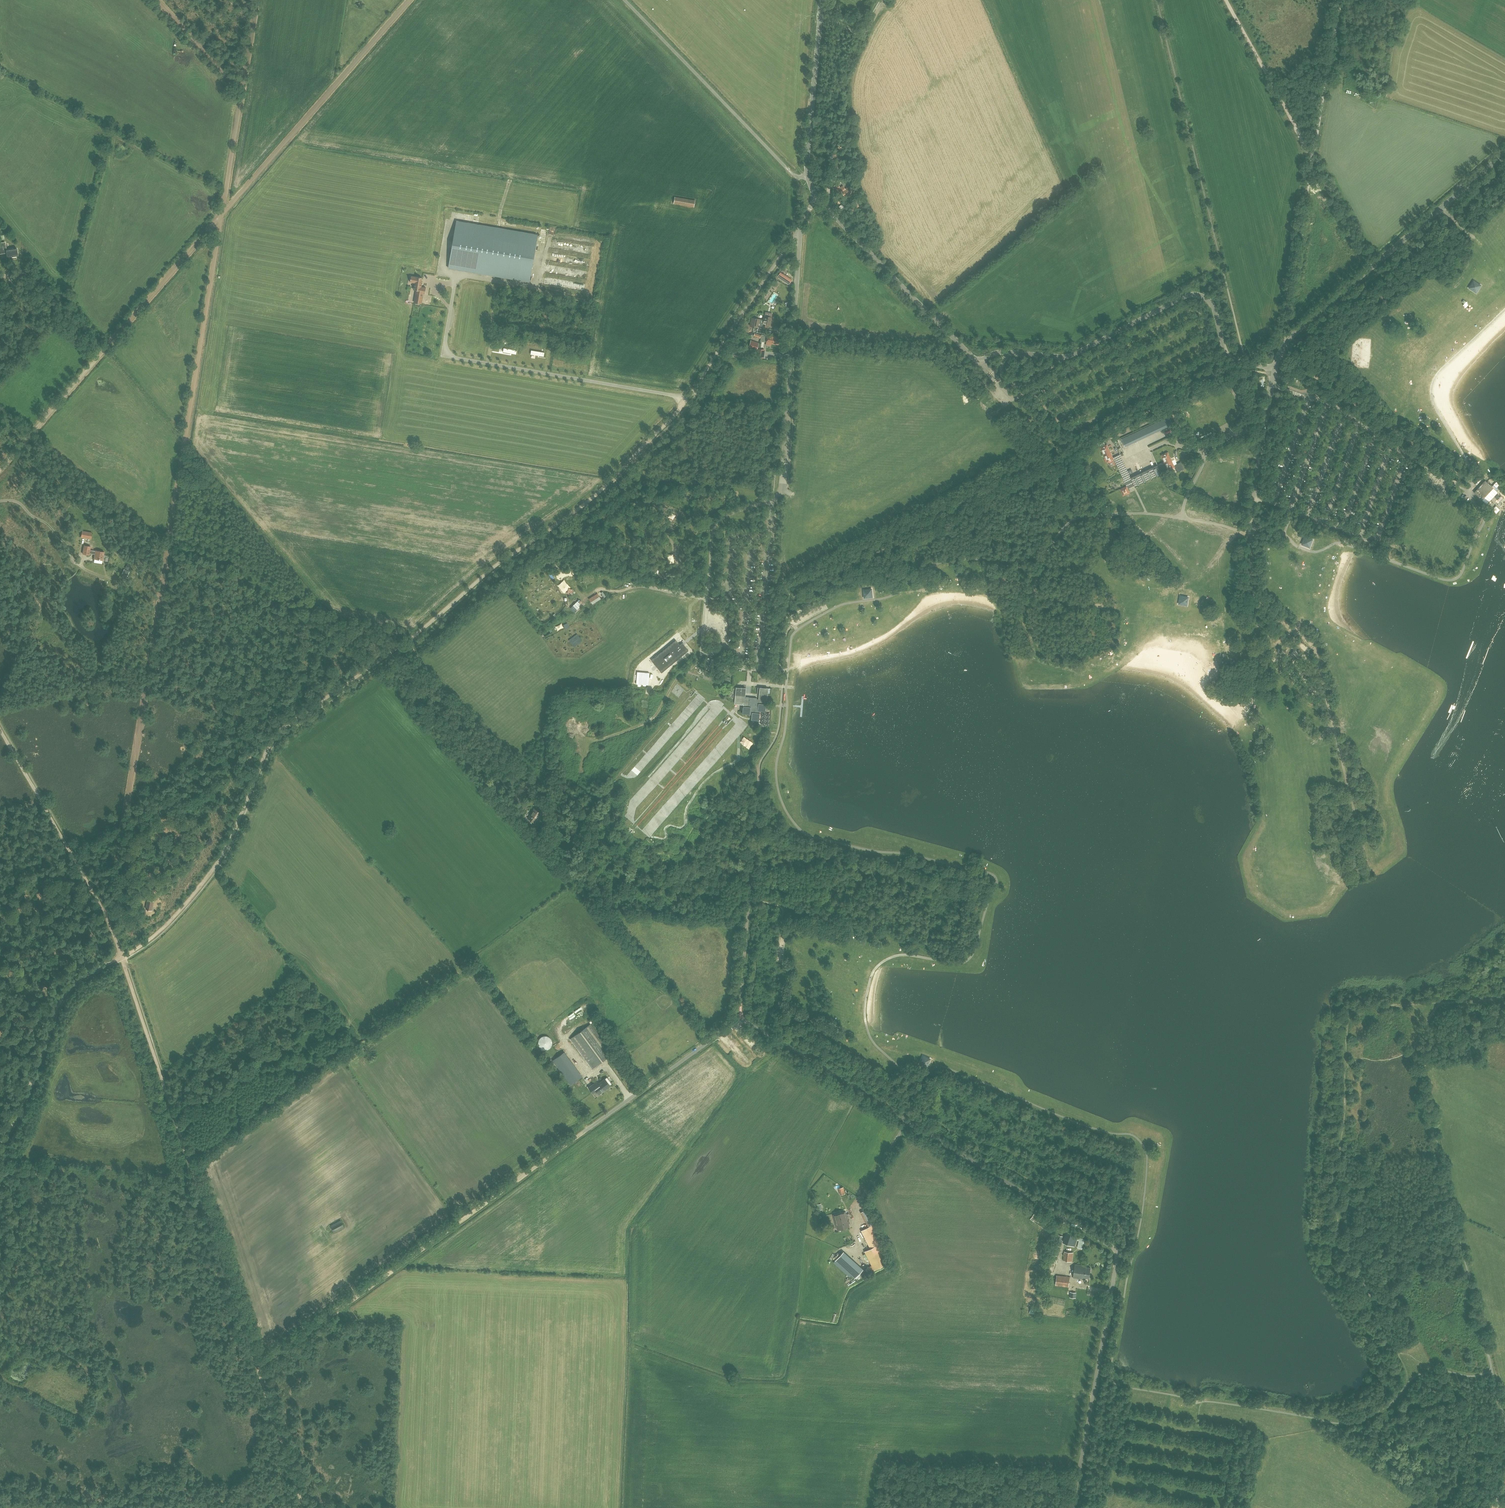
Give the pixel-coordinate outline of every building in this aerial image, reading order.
[(838,195),(842,193),(845,197),(854,191),(851,186),(848,188),(847,187),(844,189),(843,186),(840,188),(838,185),(837,184),(834,186),(837,191),(836,191),(838,195)] [(695,201),(675,197),(674,204),(694,207),(695,201)] [(456,221),(448,268),(529,282),(537,234),(456,221)] [(5,242),(0,243),(0,254),(6,253),(7,260),(13,259),(12,257),(18,256),(17,248),(6,250),(5,242)] [(22,270),(13,276),(17,281),(26,275),(22,270)] [(779,276),(790,283),(792,279),(781,272),(779,276)] [(416,290),(414,302),(422,303),(423,293),(425,294),(426,287),(421,287),(422,283),(421,283),(422,278),(411,276),(410,282),(414,283),(413,290),(416,290)] [(1474,281),(1470,288),(1476,292),(1481,285),(1474,281)] [(751,317),(750,326),(758,327),(758,325),(763,326),(767,327),(767,324),(770,325),(772,317),(771,317),(765,316),(764,319),(760,319),(760,318),(751,317)] [(772,342),(772,343),(778,344),(779,337),(767,335),(766,342),(772,342)] [(759,343),(751,341),(749,347),(753,349),(752,350),(756,351),(759,343)] [(1115,459),(1114,457),(1107,444),(1100,447),(1108,463),(1114,460),(1115,459)] [(1175,465),(1172,460),(1168,452),(1161,455),(1164,462),(1165,464),(1169,471),(1175,468),(1177,472),(1184,469),(1181,462),(1175,465)] [(1480,458),(1481,461),(1479,462),(1482,467),(1487,465),(1481,453),(1478,455),(1480,459),(1480,458)] [(1131,478),(1120,454),(1114,457),(1115,459),(1114,460),(1127,486),(1120,489),(1123,496),(1130,493),(1128,489),(1135,486),(1135,487),(1137,485),(1139,486),(1140,484),(1144,482),(1146,483),(1147,481),(1151,479),(1153,480),(1153,478),(1157,476),(1159,477),(1160,475),(1162,474),(1159,467),(1165,464),(1164,462),(1131,478)] [(1494,488),(1485,480),(1474,492),(1482,500),(1494,488)] [(1312,540),(1305,537),(1302,544),(1310,547),(1312,540)] [(91,546),(84,545),(83,554),(89,555),(90,553),(95,554),(94,559),(103,560),(104,552),(96,550),(96,552),(90,551),(91,546)] [(872,589),(864,590),(865,598),(872,597),(872,589)] [(601,599),(599,596),(591,602),(593,604),(601,599)] [(1187,605),(1188,597),(1181,596),(1179,604),(1187,605)] [(577,610),(582,605),(579,602),(581,600),(579,599),(573,605),(577,610)] [(676,640),(651,660),(662,673),(689,650),(682,643),(680,645),(676,640)] [(746,688),(735,686),(734,703),(743,704),(743,714),(752,714),(752,720),(759,720),(760,711),(765,712),(766,704),(765,704),(765,700),(767,700),(768,688),(758,687),(757,694),(759,694),(759,699),(757,699),(757,698),(750,697),(749,698),(745,698),(746,688)] [(535,823),(542,813),(534,808),(527,818),(535,823)] [(578,1010),(582,1015),(591,1008),(587,1003),(578,1010)] [(613,1054),(591,1024),(571,1039),(592,1068),(613,1054)] [(539,1046),(539,1047),(540,1047),(540,1048),(541,1048),(542,1049),(543,1049),(544,1050),(545,1050),(546,1050),(547,1050),(547,1049),(548,1049),(549,1049),(549,1048),(550,1048),(550,1047),(551,1047),(551,1046),(552,1045),(552,1044),(552,1043),(552,1042),(552,1041),(552,1040),(551,1039),(551,1038),(550,1038),(550,1037),(549,1037),(548,1036),(547,1036),(546,1036),(545,1036),(544,1036),(543,1036),(542,1036),(542,1037),(541,1037),(540,1038),(540,1039),(539,1039),(539,1040),(539,1041),(538,1041),(538,1042),(538,1043),(538,1044),(539,1045),(539,1046)] [(583,1076),(564,1052),(553,1060),(570,1085),(583,1076)] [(923,1056),(920,1063),(928,1066),(930,1059),(923,1056)] [(589,1088),(593,1093),(597,1090),(600,1093),(605,1090),(604,1089),(606,1087),(607,1088),(611,1085),(605,1078),(598,1084),(597,1082),(589,1088)] [(846,1211),(833,1215),(837,1230),(850,1226),(846,1211)] [(1047,1230),(1052,1223),(1035,1212),(1030,1220),(1047,1230)] [(865,1251),(874,1270),(887,1263),(881,1243),(872,1225),(861,1230),(870,1248),(865,1251)] [(1078,1235),(1070,1232),(1066,1243),(1074,1246),(1078,1235)] [(1063,1236),(1057,1234),(1051,1254),(1058,1256),(1063,1236)] [(835,1260),(848,1272),(855,1278),(855,1277),(862,1269),(863,1269),(843,1252),(835,1260)] [(1073,1253),(1065,1252),(1064,1261),(1072,1262),(1073,1253)] [(1091,1267),(1086,1266),(1086,1265),(1075,1264),(1074,1278),(1083,1279),(1083,1278),(1090,1279),(1091,1267)] [(1070,1277),(1057,1275),(1056,1285),(1069,1287),(1070,1277)] [(1044,1292),(1046,1284),(1041,1283),(1038,1291),(1044,1292)]
